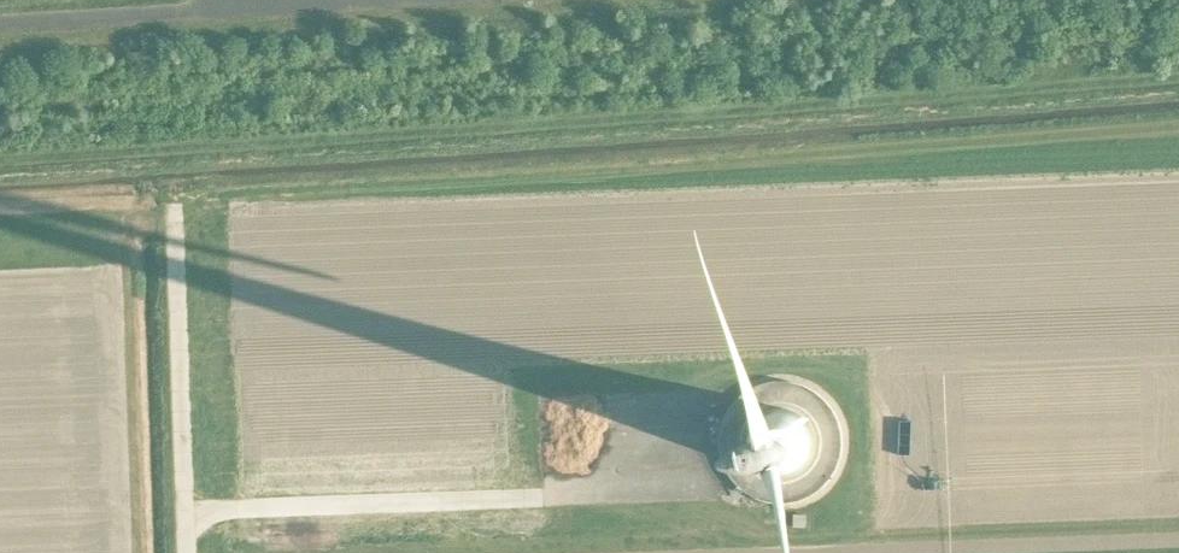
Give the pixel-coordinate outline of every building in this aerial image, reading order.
[(766,414),(763,415),(761,417),(758,418),(756,420),(753,422),(751,424),(750,427),(748,429),(747,432),(745,435),(744,438),(744,441),(744,444),(743,447),(744,450),(744,453),(745,456),(746,459),(747,462),(748,464),(750,467),(752,469),(754,472),(756,474),(759,476),(762,478),(765,479),(768,480),(771,481),(774,481),(777,482),(780,482),(783,481),(786,481),(789,480),(792,479),(795,477),(798,476),(800,474),(803,472),(805,470),(807,467),(808,465),(810,462),(811,459),(812,455),(813,452),(813,449),(813,445),(813,442),(812,438),(811,435),(810,432),(808,429),(807,427),(805,424),(803,422),(801,420),(798,418),(796,417),(793,415),(790,414),(787,413),(784,412),(781,412),(778,412),(775,412),(772,412),(769,413),(766,414)]
